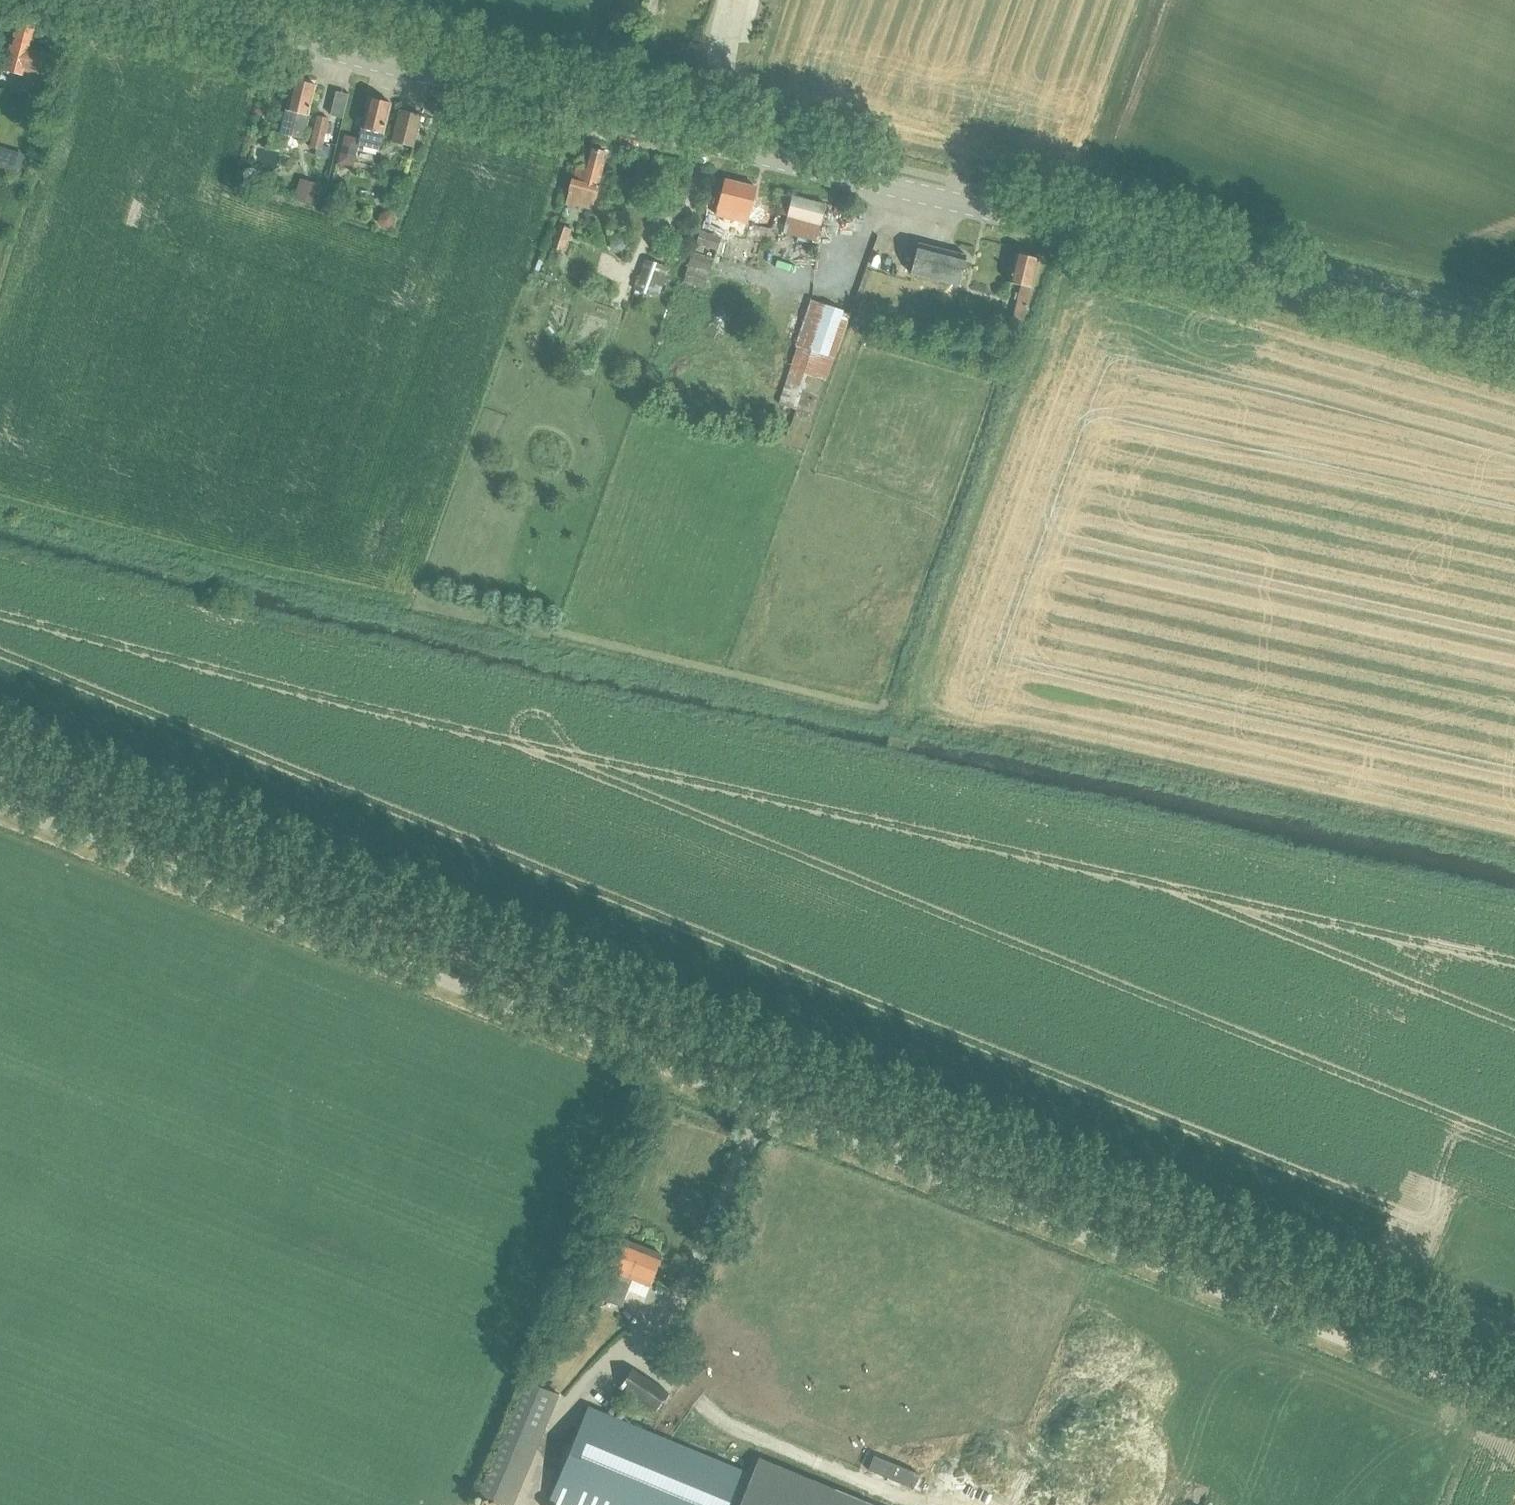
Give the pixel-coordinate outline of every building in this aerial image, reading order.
[(20,12),(12,40),(4,70),(45,81),(53,51),(33,46),(40,17),(20,12)] [(308,115),(316,85),(294,80),(287,110),(286,110),(280,134),(303,139),(309,115),(308,115)] [(348,112),(353,88),(340,85),(335,109),(348,112)] [(345,135),(338,164),(353,168),(358,146),(379,151),(387,120),(391,103),(370,98),(369,98),(359,139),(345,135)] [(400,110),(398,120),(392,142),(413,148),(421,115),(400,110)] [(310,147),(322,150),(329,119),(317,116),(310,147)] [(571,188),(566,203),(579,206),(592,209),(595,200),(607,153),(590,149),(584,170),(578,168),(571,188)] [(321,198),(327,178),(305,172),(300,193),(321,198)] [(718,229),(744,235),(756,187),(726,180),(717,216),(721,217),(718,229)] [(783,233),(816,242),(826,205),(792,196),(782,194),(777,214),(787,216),(783,233)] [(559,225),(551,248),(564,252),(573,229),(559,225)] [(707,225),(694,259),(714,267),(727,233),(707,225)] [(911,274),(958,286),(966,255),(919,243),(911,274)] [(998,325),(1021,331),(1039,259),(1016,253),(1009,282),(1021,285),(1013,318),(1000,315),(998,325)] [(646,260),(636,290),(659,298),(669,267),(646,260)] [(834,359),(850,314),(811,300),(809,307),(797,303),(791,323),(789,322),(783,341),(798,346),(779,404),(796,410),(807,375),(825,381),(832,358),(834,359)] [(600,1290),(601,1291),(598,1298),(621,1307),(632,1279),(650,1286),(662,1255),(621,1239),(600,1290)] [(620,1388),(654,1411),(667,1392),(633,1369),(620,1388)] [(506,1504),(509,1504),(554,1393),(525,1381),(479,1494),(506,1504)] [(547,1504),(867,1504),(757,1460),(751,1474),(588,1406),(547,1504)]
